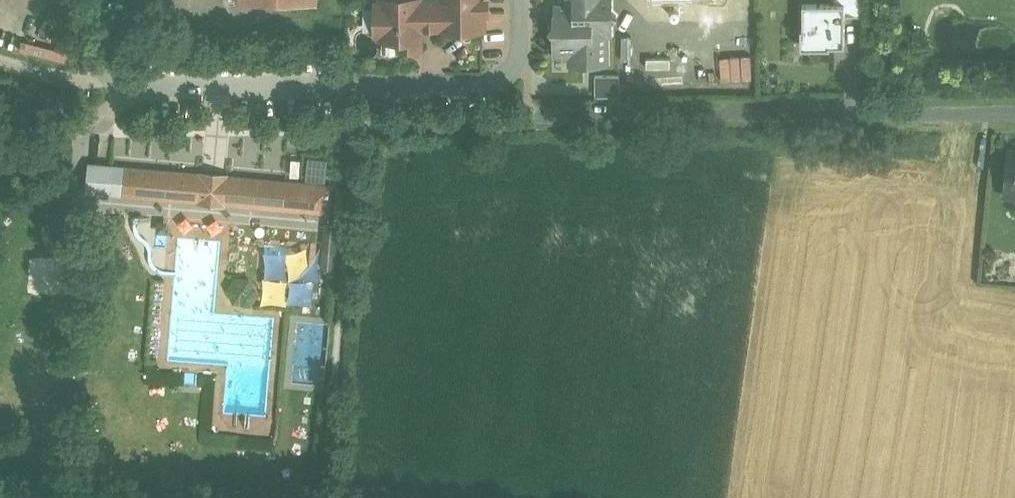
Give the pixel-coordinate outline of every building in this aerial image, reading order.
[(443,2),(419,2),(419,0),(383,0),(383,4),(377,4),(377,32),(383,32),(383,37),(400,37),(400,46),(420,46),(419,26),(444,26),(443,27),(483,27),(483,9),(487,9),(487,0),(443,0),(443,2)] [(568,3),(560,3),(560,13),(554,14),(554,22),(550,26),(554,30),(554,54),(569,54),(569,63),(609,63),(609,34),(613,34),(613,18),(617,14),(613,10),(613,0),(568,0),(568,3)] [(833,2),(845,2),(845,13),(863,14),(863,0),(833,0),(833,2)] [(833,2),(803,1),(803,26),(801,26),(801,46),(831,46),(831,43),(845,43),(845,13),(845,2),(833,2)] [(400,37),(383,37),(384,50),(387,50),(387,52),(397,52),(397,50),(400,50),(400,46),(400,37)] [(1011,151),(1007,193),(1014,194),(1014,151),(1011,151)] [(213,174),(98,163),(95,190),(329,212),(332,185),(213,174)] [(339,224),(326,223),(323,266),(335,267),(339,224)] [(248,281),(238,280),(232,289),(236,298),(241,298),(245,301),(251,301),(256,293),(254,288),(250,285),(248,281)]
